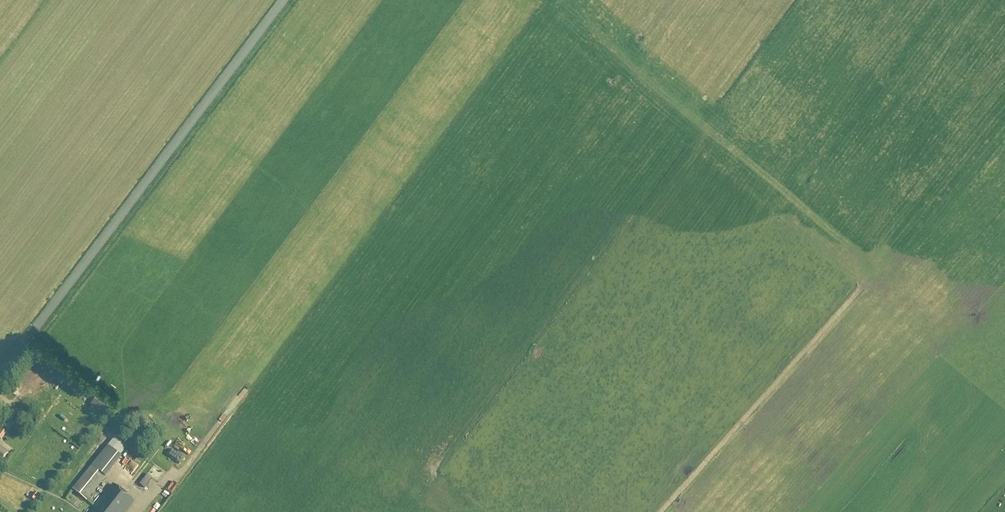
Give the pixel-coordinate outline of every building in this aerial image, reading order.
[(107,403),(97,396),(91,404),(101,411),(107,403)] [(1,427),(7,432),(13,424),(7,420),(1,427)] [(164,447),(181,457),(187,447),(170,438),(164,447)] [(121,458),(107,446),(70,491),(84,502),(104,477),(104,478),(121,458)] [(468,453),(459,466),(468,471),(476,459),(468,453)] [(144,475),(136,485),(141,489),(149,478),(144,475)] [(132,502),(111,486),(90,511),(125,511),(132,502)]
